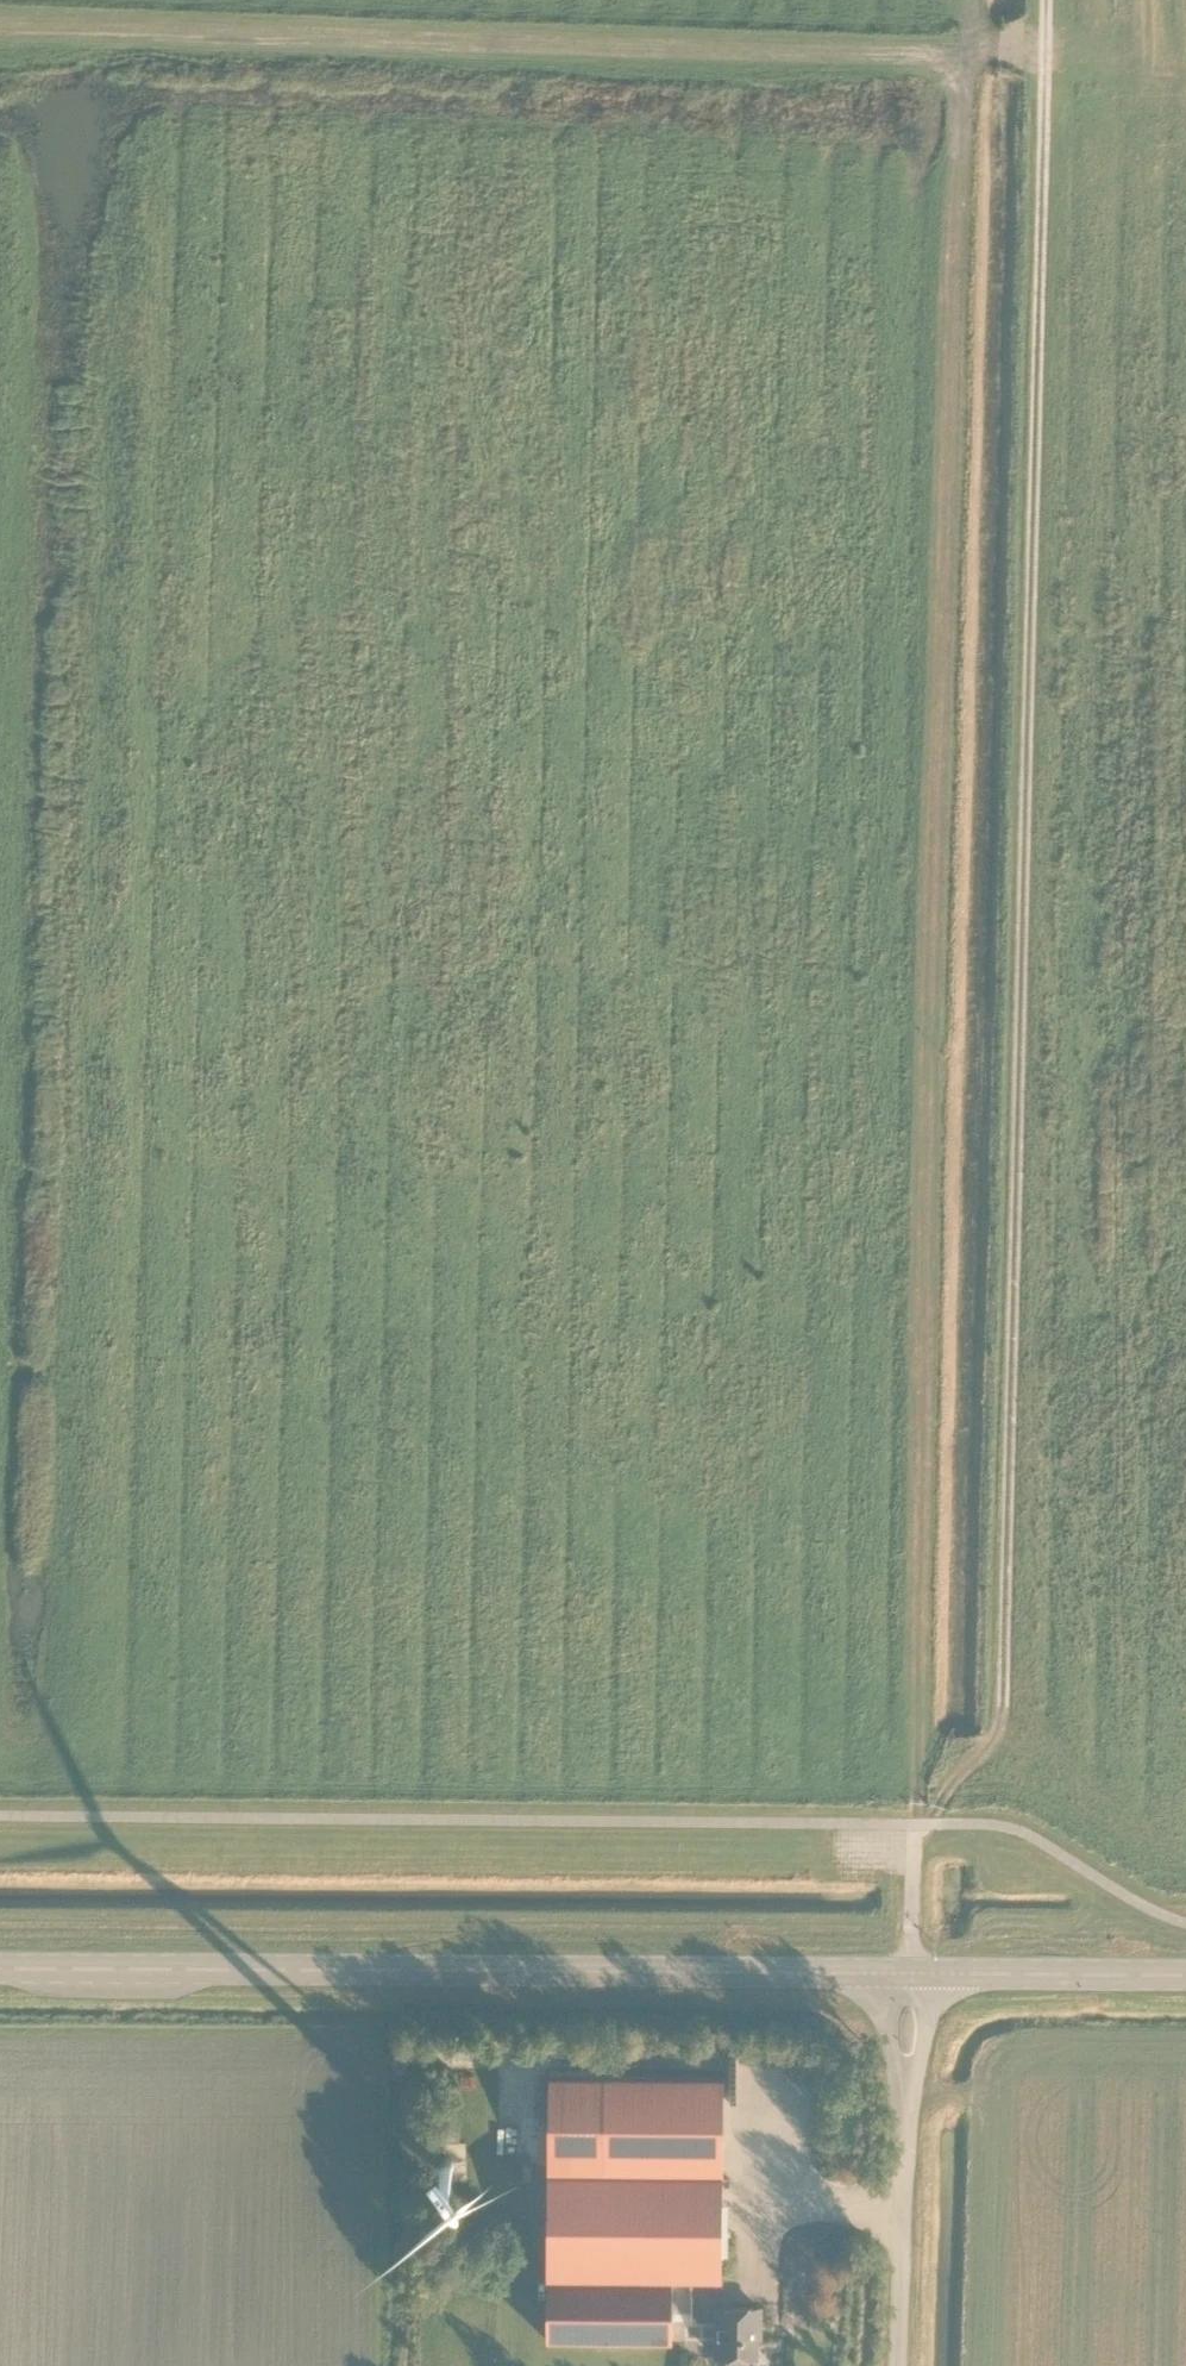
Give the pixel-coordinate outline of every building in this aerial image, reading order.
[(672,2340),(672,2328),(673,2278),(692,2278),(691,2319),(717,2319),(716,2356),(756,2356),(757,2327),(760,2327),(760,2307),(719,2307),(719,2278),(722,2278),(723,2077),(549,2075),(547,2339),(672,2340)] [(441,2166),(442,2167),(443,2168),(444,2169),(446,2169),(447,2169),(449,2169),(451,2168),(452,2167),(453,2166),(454,2165),(454,2163),(454,2161),(454,2160),(453,2158),(452,2157),(451,2156),(450,2155),(448,2155),(446,2155),(445,2155),(443,2156),(442,2157),(441,2158),(440,2160),(440,2161),(440,2163),(440,2165),(441,2166)]
